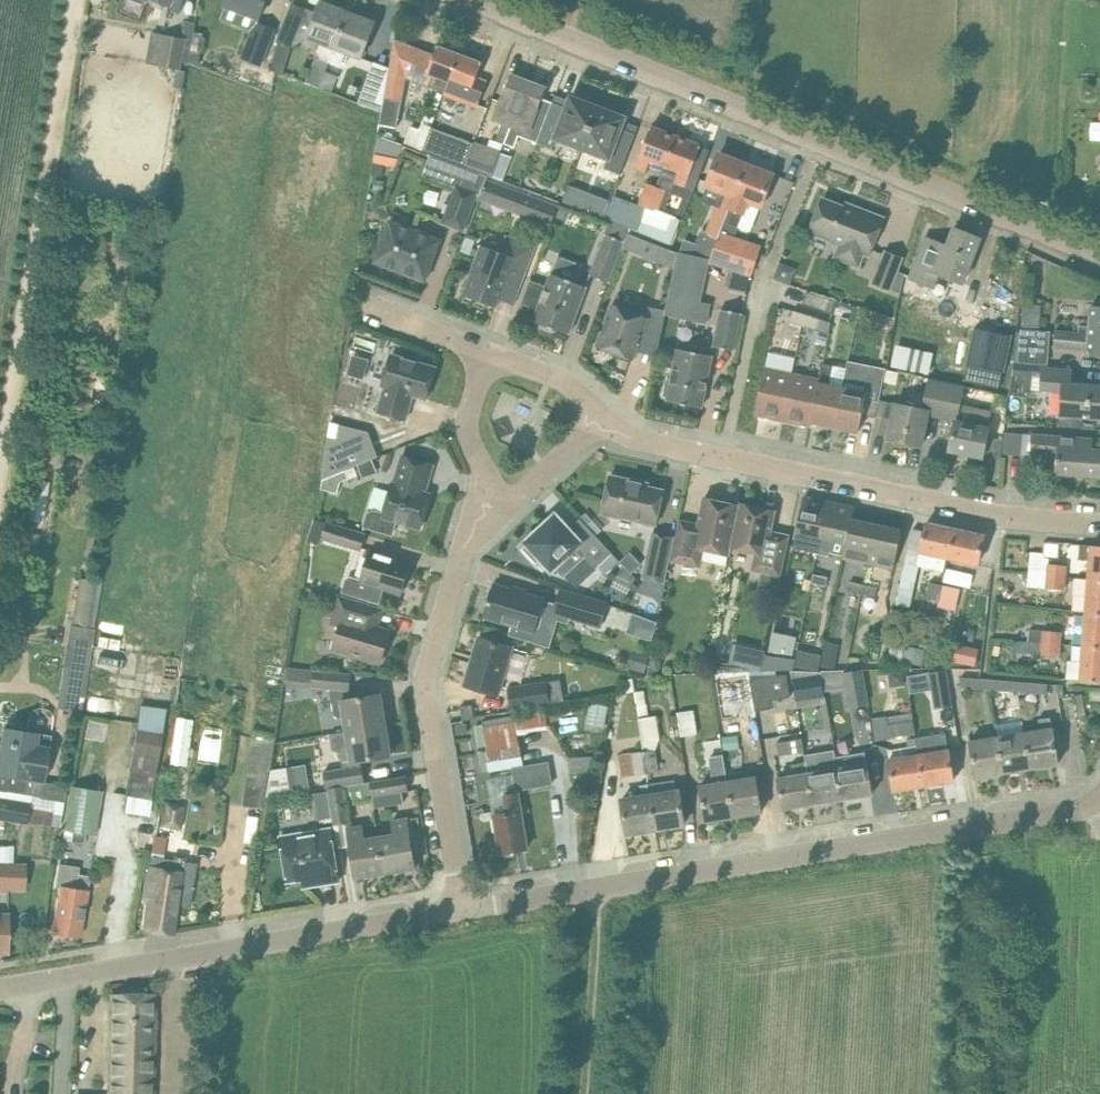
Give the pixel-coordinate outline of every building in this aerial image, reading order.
[(225,5),(259,18),(265,3),(266,0),(227,0),(225,5)] [(294,40),(292,45),(293,46),(310,37),(321,42),(317,51),(320,58),(329,62),(348,11),(322,1),(318,13),(306,9),(294,40)] [(279,35),(277,40),(279,41),(292,45),(294,40),(306,9),(292,3),(279,35)] [(348,11),(329,62),(338,66),(344,64),(349,52),(362,57),(368,42),(376,22),(348,11)] [(164,34),(158,66),(180,70),(181,61),(188,63),(194,31),(195,23),(185,21),(182,37),(164,34)] [(252,31),(241,58),(260,65),(273,29),(257,23),(255,22),(252,31)] [(381,111),(379,124),(398,127),(406,77),(446,92),(460,54),(438,45),(434,55),(395,40),(390,67),(381,111)] [(279,41),(272,70),(284,74),(292,45),(279,41)] [(460,54),(446,92),(478,104),(479,102),(487,81),(477,77),(483,62),(460,54)] [(374,61),(358,103),(381,111),(390,67),(374,61)] [(500,104),(494,118),(502,122),(502,123),(504,124),(497,140),(505,143),(517,111),(529,80),(511,74),(504,94),(500,104)] [(517,111),(505,143),(511,145),(515,136),(516,134),(537,142),(552,104),(542,100),(547,87),(529,80),(517,111)] [(552,104),(537,142),(552,148),(555,140),(582,151),(588,134),(590,127),(598,107),(596,106),(597,101),(580,95),(578,99),(571,96),(567,107),(553,102),(552,103),(552,104)] [(588,134),(582,151),(607,160),(604,168),(619,173),(627,154),(628,154),(636,134),(636,133),(621,128),(626,117),(619,115),(620,110),(603,104),(601,108),(598,107),(590,127),(588,134)] [(643,148),(636,168),(646,171),(650,160),(664,165),(665,165),(676,136),(651,127),(643,148)] [(431,128),(422,150),(430,153),(464,166),(473,144),(431,128)] [(373,163),(375,164),(383,165),(397,167),(401,144),(377,135),(373,163)] [(664,165),(656,186),(666,190),(662,201),(660,206),(664,208),(671,191),(684,196),(676,216),(683,218),(710,149),(701,146),(676,136),(665,165),(664,165)] [(464,167),(486,176),(487,174),(489,174),(493,176),(501,155),(473,144),(464,166),(464,167)] [(430,153),(423,173),(447,182),(456,186),(442,222),(462,230),(476,193),(481,195),(489,174),(487,174),(486,176),(464,167),(430,153)] [(718,236),(724,221),(747,163),(720,153),(707,185),(722,190),(706,234),(718,236)] [(761,206),(773,174),(747,163),(724,221),(737,226),(746,201),(761,206)] [(481,195),(480,199),(549,226),(550,224),(558,202),(493,176),(489,174),(481,195)] [(646,182),(642,194),(662,201),(666,190),(656,186),(646,182)] [(566,201),(606,216),(613,199),(573,184),(566,201)] [(642,194),(637,205),(648,208),(639,235),(668,246),(678,220),(658,212),(660,206),(662,201),(642,194)] [(615,196),(606,219),(629,228),(628,231),(639,235),(648,208),(637,205),(615,196)] [(855,206),(853,210),(823,198),(810,233),(840,244),(835,257),(859,266),(864,254),(869,256),(884,217),(855,206)] [(390,221),(375,261),(425,280),(441,240),(390,221)] [(926,237),(918,258),(910,277),(935,287),(940,274),(962,283),(981,238),(954,227),(949,242),(942,239),(940,243),(926,237)] [(623,241),(605,234),(590,275),(608,281),(623,241)] [(629,234),(624,247),(646,256),(652,243),(629,234)] [(750,274),(759,252),(718,236),(710,261),(750,274)] [(468,274),(470,275),(463,294),(496,307),(500,299),(514,304),(536,246),(513,238),(507,254),(482,245),(475,262),(473,262),(468,274)] [(667,298),(665,310),(666,310),(665,314),(706,322),(710,303),(700,301),(709,258),(677,251),(667,298)] [(890,289),(902,258),(886,251),(874,283),(890,289)] [(558,270),(578,275),(582,260),(562,255),(558,270)] [(552,273),(547,286),(531,279),(522,303),(538,309),(534,321),(538,323),(537,326),(553,332),(554,328),(569,334),(587,286),(552,273)] [(977,323),(981,298),(925,291),(920,329),(960,334),(961,321),(977,323)] [(837,301),(806,292),(803,304),(833,313),(837,301)] [(613,305),(598,345),(633,358),(639,341),(658,348),(663,326),(665,314),(666,310),(665,310),(641,305),(634,303),(631,312),(613,305)] [(1054,347),(1088,350),(1088,355),(1099,356),(1099,306),(1092,305),(1090,326),(1079,325),(1078,333),(1055,331),(1054,347)] [(1037,308),(1024,308),(1023,327),(1037,327),(1037,308)] [(714,346),(734,350),(742,313),(721,309),(714,346)] [(790,322),(803,326),(805,314),(793,310),(790,322)] [(814,317),(805,314),(803,326),(811,329),(816,330),(819,318),(814,317)] [(975,327),(967,364),(1003,371),(1011,334),(975,327)] [(1020,330),(1018,364),(1044,366),(1047,333),(1020,330)] [(702,407),(713,355),(678,348),(671,380),(668,379),(664,396),(668,396),(667,400),(702,407)] [(391,354),(385,375),(382,386),(385,387),(378,411),(406,420),(413,395),(426,399),(436,367),(391,354)] [(886,366),(871,363),(865,391),(842,387),(834,427),(858,432),(862,415),(876,417),(886,366)] [(1010,392),(1025,395),(1030,391),(1032,379),(1043,380),(1042,389),(1063,391),(1061,415),(1084,417),(1099,418),(1099,385),(1071,383),(1072,369),(1050,368),(1045,367),(1045,366),(1044,366),(1018,364),(1014,363),(1010,392)] [(833,366),(823,364),(820,382),(819,382),(811,422),(834,427),(842,387),(829,384),(833,366)] [(793,373),(765,368),(756,414),(783,420),(793,373)] [(793,373),(783,420),(811,426),(811,422),(819,382),(820,379),(793,373)] [(885,418),(882,434),(889,435),(888,438),(922,445),(923,439),(921,439),(924,429),(925,429),(929,410),(941,413),(947,382),(930,378),(926,400),(915,398),(914,406),(896,402),(888,401),(885,418)] [(944,413),(939,435),(952,438),(950,451),(982,457),(983,456),(992,458),(996,438),(986,436),(991,410),(961,404),(965,385),(947,382),(941,413),(944,413)] [(358,465),(372,459),(378,457),(368,432),(339,425),(337,440),(328,438),(321,480),(330,476),(331,476),(358,465)] [(1005,432),(1003,446),(1003,454),(1051,457),(1052,449),(1058,449),(1056,473),(1099,477),(1099,449),(1092,448),(1093,438),(1005,432)] [(392,483),(384,512),(373,509),(366,513),(362,526),(391,535),(396,520),(421,528),(431,494),(424,492),(433,464),(403,455),(395,483),(392,483)] [(602,513),(624,518),(656,524),(663,489),(633,483),(633,480),(611,475),(602,513)] [(830,501),(804,496),(797,532),(822,537),(830,501)] [(698,524),(680,520),(671,560),(700,566),(703,549),(729,554),(740,503),(739,502),(739,505),(704,497),(698,524)] [(855,507),(830,501),(822,537),(847,543),(844,558),(855,507)] [(775,510),(740,503),(729,554),(730,554),(731,547),(757,552),(753,569),(781,575),(790,535),(771,531),(775,510)] [(855,507),(844,558),(869,564),(877,524),(853,519),(855,507)] [(527,543),(522,548),(537,564),(542,559),(552,570),(555,567),(564,576),(585,556),(596,568),(612,553),(595,534),(580,518),(579,519),(580,520),(570,530),(556,515),(526,542),(527,543)] [(907,561),(898,602),(911,605),(920,564),(944,569),(946,559),(949,560),(956,529),(927,522),(925,529),(915,527),(907,561)] [(334,525),(326,523),(321,537),(360,549),(365,535),(334,525)] [(902,529),(877,524),(869,564),(894,569),(902,529)] [(956,529),(949,560),(978,566),(980,556),(984,535),(956,529)] [(653,533),(644,577),(642,585),(649,592),(659,603),(673,537),(653,533)] [(1080,544),(1079,559),(1090,560),(1088,578),(1099,579),(1099,546),(1080,544)] [(371,550),(362,581),(350,577),(345,580),(341,592),(379,604),(383,589),(401,594),(411,562),(371,550)] [(1030,552),(1028,573),(1065,576),(1066,565),(1048,564),(1048,558),(1043,557),(1043,553),(1030,552)] [(631,556),(619,565),(629,576),(640,568),(631,556)] [(1065,576),(1028,573),(1027,586),(1064,589),(1065,576)] [(828,578),(814,575),(812,583),(826,586),(828,578)] [(80,578),(72,625),(94,628),(95,619),(97,605),(101,581),(80,578)] [(1087,596),(1085,612),(1099,613),(1099,579),(1088,578),(1088,580),(1076,578),(1073,594),(1087,596)] [(929,582),(926,598),(940,601),(943,585),(929,582)] [(864,586),(851,583),(849,592),(862,594),(864,586)] [(495,584),(485,616),(506,623),(513,625),(510,635),(530,641),(533,630),(534,631),(544,599),(516,591),(495,584)] [(956,588),(943,585),(940,601),(953,604),(956,588)] [(876,598),(878,588),(864,586),(862,594),(876,598)] [(601,626),(608,603),(561,589),(554,612),(601,626)] [(335,650),(359,657),(380,663),(390,630),(362,622),(368,605),(341,597),(332,625),(342,628),(335,650)] [(630,631),(656,639),(662,620),(636,612),(630,631)] [(1085,612),(1083,645),(1099,647),(1099,613),(1085,612)] [(67,646),(58,705),(81,708),(91,650),(92,645),(94,628),(72,625),(71,625),(67,646)] [(1061,632),(1029,629),(1028,641),(1060,644),(1061,632)] [(465,684),(486,691),(499,694),(513,648),(479,637),(465,684)] [(1060,644),(1028,641),(1027,652),(1040,653),(1039,655),(1059,657),(1060,644)] [(735,644),(731,662),(763,670),(766,655),(767,651),(735,644)] [(825,644),(821,665),(835,668),(839,646),(825,644)] [(1083,645),(1081,662),(1067,660),(1066,678),(1099,681),(1099,647),(1083,645)] [(820,651),(800,646),(797,661),(816,666),(820,651)] [(978,652),(956,648),(953,660),(976,664),(978,652)] [(644,657),(632,654),(628,669),(641,672),(644,657)] [(763,670),(790,670),(794,670),(797,659),(766,655),(763,670)] [(351,673),(290,667),(287,685),(314,688),(314,690),(331,691),(335,715),(340,719),(346,718),(348,732),(386,726),(381,694),(350,699),(349,690),(349,691),(351,673)] [(862,669),(845,671),(850,705),(867,702),(862,669)] [(937,706),(952,704),(947,669),(931,671),(937,706)] [(775,670),(751,671),(757,710),(771,708),(771,706),(777,705),(776,698),(789,697),(786,675),(775,675),(775,670)] [(794,670),(790,670),(795,701),(825,696),(821,670),(794,670)] [(912,693),(932,689),(929,671),(908,675),(912,693)] [(172,678),(147,674),(144,699),(169,703),(172,678)] [(746,674),(716,679),(723,718),(752,714),(746,674)] [(281,677),(270,676),(269,686),(280,687),(281,677)] [(961,677),(960,688),(981,689),(982,679),(980,679),(961,677)] [(990,680),(989,690),(1009,691),(1010,681),(990,680)] [(513,709),(514,712),(544,707),(543,704),(548,703),(545,682),(510,688),(513,709)] [(1018,682),(1018,692),(1037,693),(1038,683),(1018,682)] [(639,718),(647,772),(658,770),(655,750),(659,738),(655,716),(648,717),(646,703),(645,703),(643,691),(635,693),(639,718)] [(1086,694),(1063,695),(1064,714),(1088,712),(1086,694)] [(591,699),(586,719),(604,723),(608,703),(591,699)] [(461,706),(463,720),(475,718),(472,704),(461,706)] [(162,710),(140,707),(136,728),(159,732),(162,710)] [(547,726),(544,707),(514,712),(514,716),(482,721),(482,725),(475,726),(478,745),(485,744),(486,752),(480,753),(483,772),(523,766),(519,745),(519,746),(516,730),(547,726)] [(697,709),(683,712),(685,722),(686,722),(688,734),(701,731),(697,709)] [(886,716),(873,718),(876,740),(889,738),(889,737),(915,733),(913,720),(912,712),(886,716)] [(1040,719),(1041,729),(1025,732),(1031,768),(1059,763),(1051,717),(1040,719)] [(647,772),(639,718),(638,718),(643,750),(619,754),(623,776),(647,772)] [(189,721),(174,719),(167,771),(182,773),(189,721)] [(456,732),(468,730),(466,722),(455,724),(456,732)] [(85,723),(83,735),(101,739),(104,726),(85,723)] [(996,726),(1004,772),(1031,768),(1025,732),(1024,723),(996,726)] [(217,726),(206,724),(201,758),(212,759),(217,726)] [(391,755),(386,726),(348,732),(330,735),(332,750),(342,754),(345,769),(325,772),(328,788),(330,788),(344,785),(364,782),(361,765),(360,760),(391,755)] [(1004,772),(996,726),(995,726),(996,728),(986,730),(987,738),(970,741),(976,777),(1004,772)] [(4,727),(0,750),(0,790),(39,796),(41,782),(43,782),(51,735),(4,727)] [(161,735),(135,732),(124,812),(150,815),(161,735)] [(946,732),(916,737),(918,746),(924,785),(954,780),(946,732)] [(266,788),(274,736),(254,733),(242,805),(257,807),(261,788),(266,788)] [(805,751),(803,739),(777,743),(779,755),(805,751)] [(905,759),(890,761),(894,790),(924,785),(917,746),(903,748),(905,759)] [(835,750),(805,755),(806,762),(808,773),(813,803),(843,799),(838,768),(836,755),(835,750)] [(865,750),(836,755),(838,768),(843,799),(872,794),(869,772),(868,766),(867,763),(865,750)] [(716,783),(700,785),(702,799),(706,821),(734,816),(728,781),(724,754),(711,756),(716,783)] [(793,776),(779,778),(780,786),(784,808),(813,803),(808,773),(807,773),(805,762),(791,764),(793,776)] [(290,793),(286,768),(273,770),(269,797),(290,793)] [(408,791),(405,776),(372,781),(374,796),(408,791)] [(756,776),(728,781),(734,816),(762,812),(758,790),(756,776)] [(675,791),(674,780),(649,783),(651,795),(656,829),(684,825),(679,790),(675,791)] [(330,788),(336,824),(350,821),(344,785),(330,788)] [(94,835),(102,792),(74,787),(65,842),(72,843),(73,832),(94,835)] [(528,847),(518,788),(504,790),(508,813),(494,815),(500,852),(528,847)] [(656,829),(651,795),(622,799),(628,833),(656,829)] [(0,798),(0,818),(27,823),(30,803),(0,798)] [(180,808),(162,807),(161,828),(179,828),(180,808)] [(407,818),(392,820),(395,835),(381,837),(387,873),(416,868),(413,852),(418,851),(413,818),(408,819),(407,818)] [(348,829),(352,856),(356,878),(387,873),(381,837),(366,839),(363,826),(348,829)] [(136,830),(135,845),(150,846),(151,831),(136,830)] [(282,838),(285,859),(289,881),(315,877),(316,884),(339,881),(330,830),(282,838)] [(149,900),(144,929),(173,934),(179,900),(188,902),(195,864),(162,859),(166,838),(155,836),(144,899),(149,900)] [(26,864),(9,864),(9,847),(0,847),(0,888),(26,888),(26,864)] [(60,889),(57,910),(53,932),(80,936),(89,878),(77,876),(79,868),(61,865),(57,888),(60,889)] [(111,994),(108,1093),(152,1093),(155,993),(111,994)]
